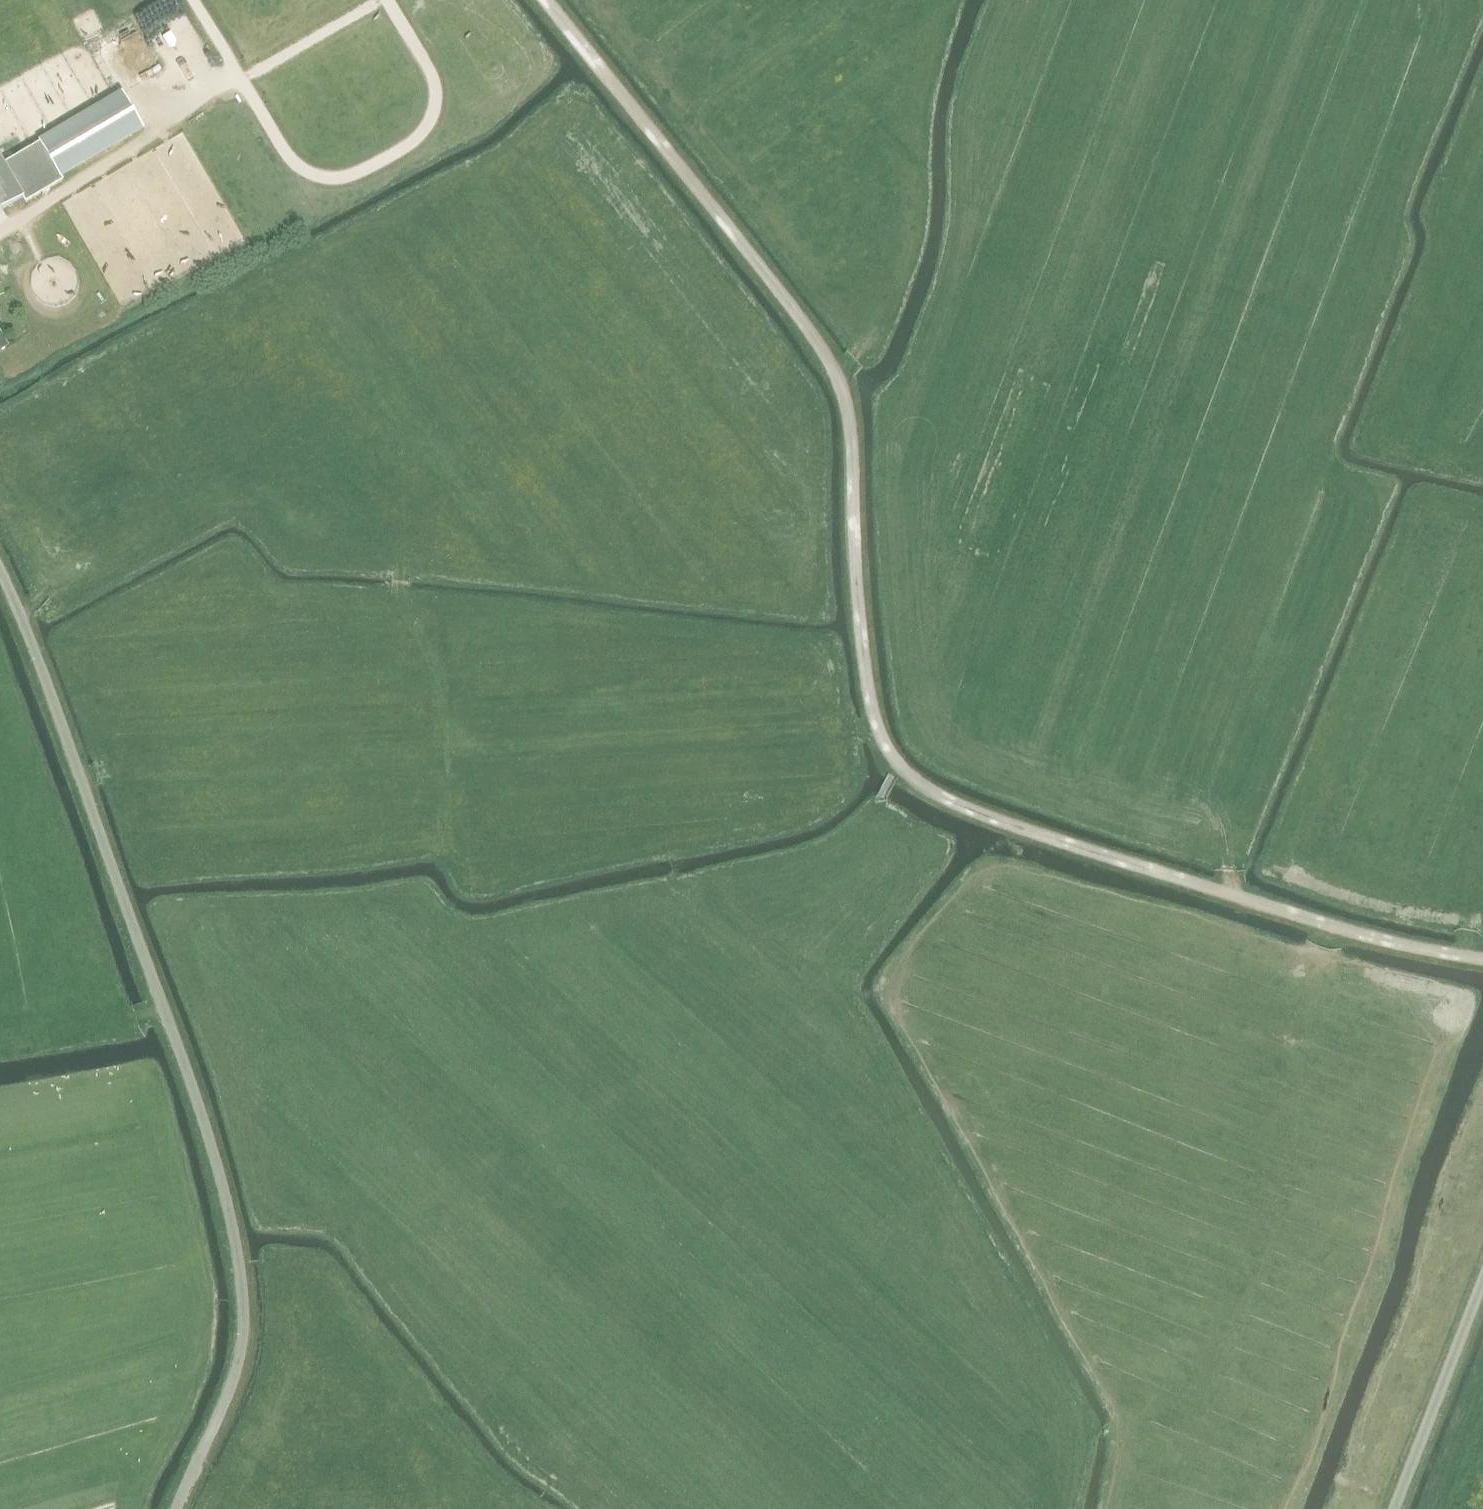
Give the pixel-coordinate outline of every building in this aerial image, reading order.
[(22,198),(25,203),(63,180),(60,175),(142,128),(122,92),(5,159),(0,150),(0,210),(22,198)] [(0,331),(0,351),(9,346),(0,331)]
